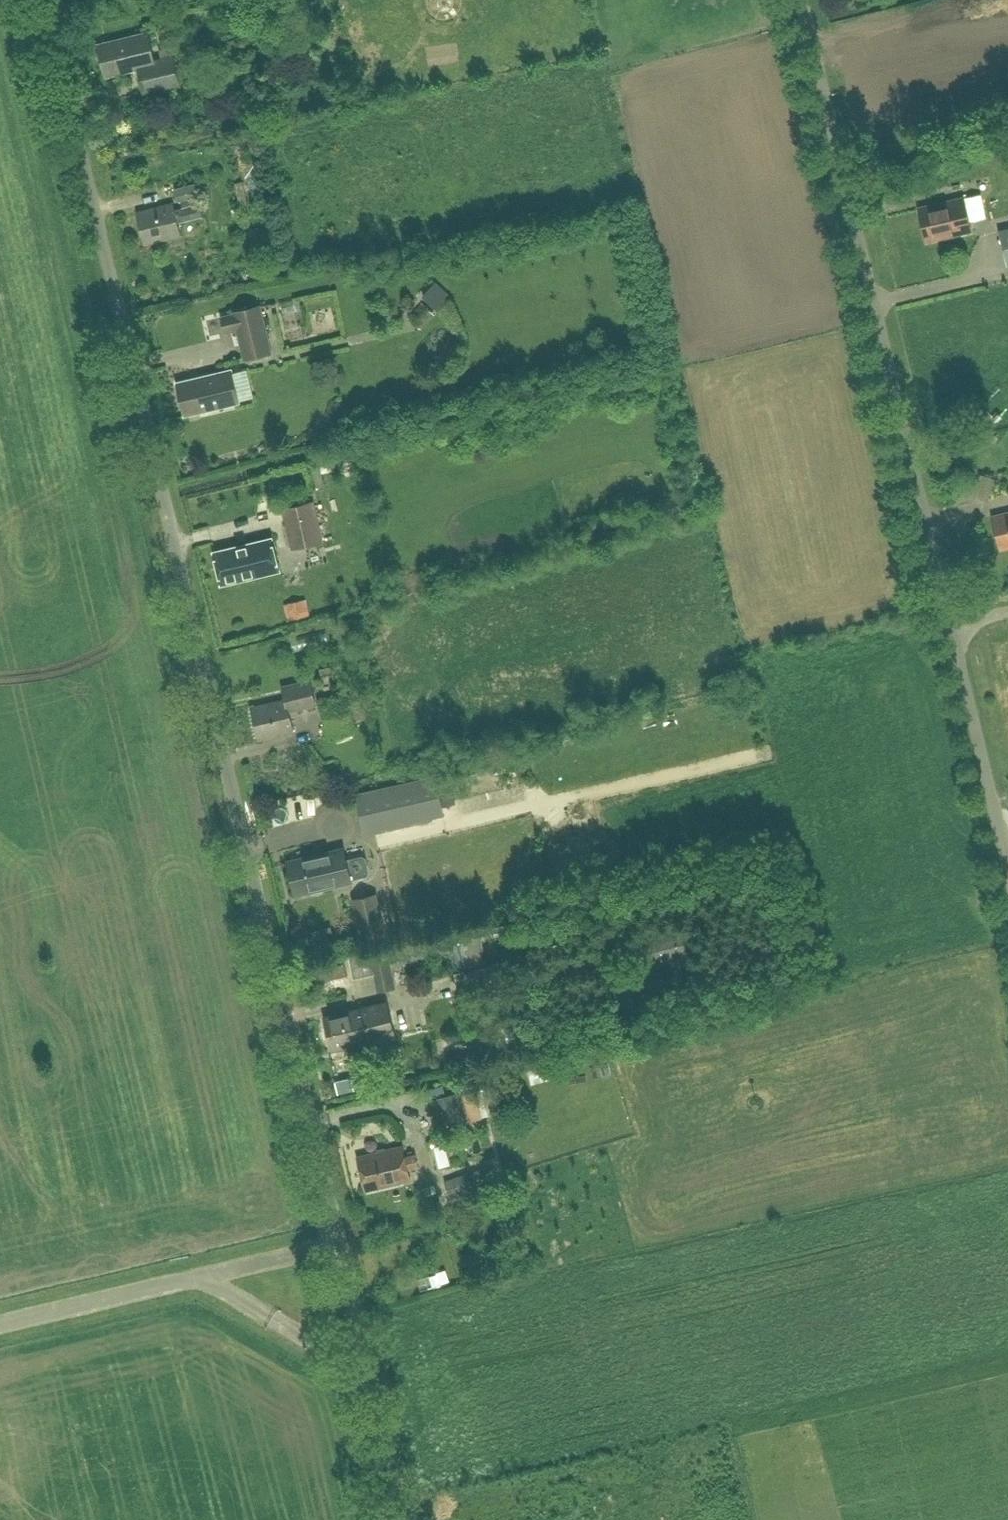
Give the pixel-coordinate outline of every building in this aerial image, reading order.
[(174,56),(155,61),(148,31),(98,43),(106,76),(138,69),(144,93),(180,85),(174,56)] [(178,202),(198,197),(195,185),(175,190),(178,202)] [(927,242),(972,230),(963,196),(918,208),(927,242)] [(200,202),(176,208),(180,222),(203,216),(200,202)] [(145,244),(180,236),(172,203),(137,211),(145,244)] [(998,232),(1003,252),(1006,267),(1007,266),(1007,229),(998,232)] [(422,303),(408,318),(421,329),(435,314),(422,303)] [(245,360),(273,354),(263,307),(235,313),(221,316),(225,333),(239,330),(245,360)] [(235,369),(239,399),(254,397),(251,368),(235,369)] [(231,370),(178,382),(186,415),(238,404),(231,370)] [(283,509),(292,548),(323,540),(314,501),(283,509)] [(1007,548),(1007,512),(992,515),(999,550),(1007,548)] [(214,552),(222,585),(279,571),(271,538),(214,552)] [(289,710),(315,705),(309,680),(283,686),(286,699),(252,706),(259,740),(294,732),(289,710)] [(456,806),(448,772),(436,775),(443,808),(456,806)] [(444,814),(435,775),(357,793),(366,832),(444,814)] [(296,894),(337,884),(352,881),(351,878),(367,875),(369,872),(366,857),(362,856),(347,859),(346,857),(339,858),(337,849),(288,861),(296,894)] [(385,931),(376,893),(354,899),(363,937),(385,931)] [(447,935),(454,970),(456,970),(474,966),(466,931),(447,935)] [(687,931),(637,944),(642,961),(663,956),(664,961),(679,957),(681,966),(695,963),(687,931)] [(374,973),(377,991),(395,987),(392,971),(405,968),(404,965),(429,960),(425,942),(388,950),(387,949),(370,953),(370,952),(349,957),(354,977),(374,973)] [(318,983),(347,975),(344,963),(315,970),(318,983)] [(371,1042),(396,1036),(387,1001),(325,1016),(333,1049),(349,1045),(353,1062),(375,1057),(371,1042)] [(478,1018),(480,1030),(494,1028),(491,1016),(478,1018)] [(546,1060),(530,1062),(532,1080),(548,1078),(546,1060)] [(482,1116),(475,1089),(462,1093),(469,1120),(482,1116)] [(440,1127),(469,1120),(461,1092),(433,1099),(440,1127)] [(366,1190),(411,1179),(403,1145),(358,1156),(366,1190)] [(443,1183),(447,1196),(496,1181),(492,1167),(443,1183)]
